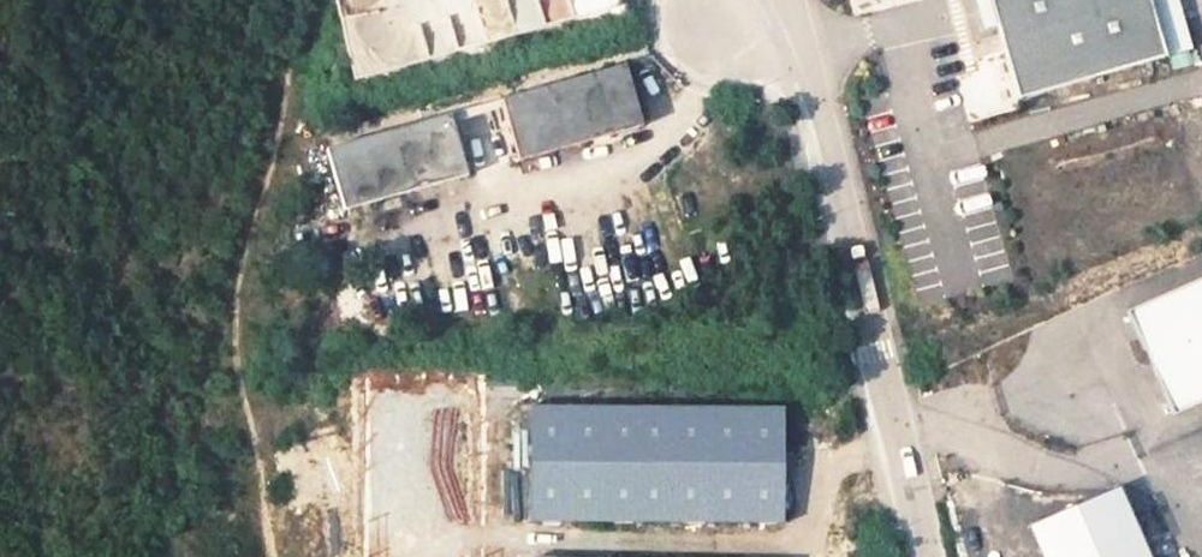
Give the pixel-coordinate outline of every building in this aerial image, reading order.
[(608,13),(611,0),(490,0),(419,14),(406,6),(343,19),(342,26),(347,53),(370,68),(398,62),(402,63),(448,54),(454,44),(453,44),(608,13)] [(1018,100),(1165,59),(1149,0),(989,0),(1018,100)] [(1165,59),(1190,52),(1176,0),(1149,0),(1165,59)] [(487,105),(504,165),(646,125),(630,66),(487,105)] [(326,149),(343,209),(466,175),(449,114),(326,149)] [(1173,415),(1201,403),(1201,282),(1129,313),(1173,415)] [(780,517),(781,408),(532,406),(531,515),(780,517)] [(1036,526),(1050,556),(1146,556),(1117,491),(1036,526)]
